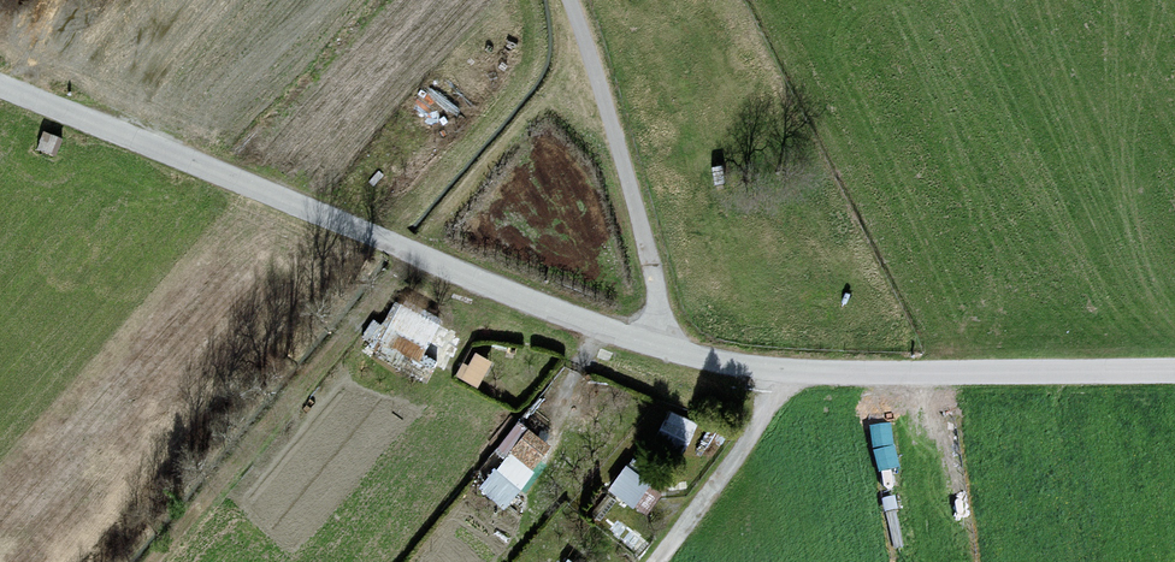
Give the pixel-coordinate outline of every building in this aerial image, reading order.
[(61,140),(45,133),(39,148),(54,155),(61,140)] [(437,325),(396,305),(372,352),(426,379),(434,361),(422,355),(437,325)] [(490,363),(476,355),(469,369),(463,365),(457,376),(477,386),(490,363)] [(694,424),(670,413),(658,438),(682,450),(694,424)] [(529,432),(512,454),(531,468),(548,446),(529,432)] [(531,473),(510,455),(482,489),(504,506),(531,473)] [(648,484),(626,469),(611,490),(633,506),(648,484)]
